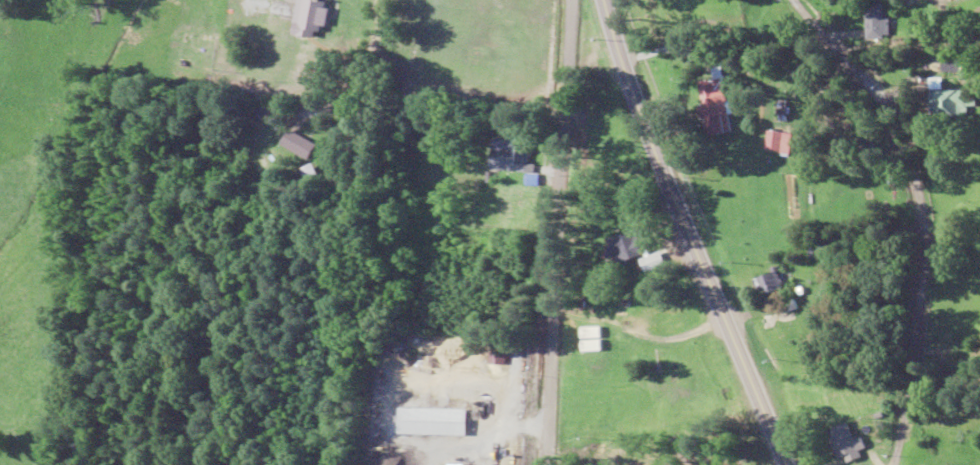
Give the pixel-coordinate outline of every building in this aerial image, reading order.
[(294,35),(317,39),(319,24),(324,25),(328,2),(321,1),(321,0),(300,0),(294,35)] [(892,5),(873,5),(873,39),(892,39),(892,5)] [(705,81),(708,136),(736,134),(733,79),(705,81)] [(940,117),(979,117),(979,91),(953,91),(953,79),(940,79),(940,117)] [(324,146),(296,130),(288,145),(316,161),(324,146)] [(797,154),(799,133),(773,130),(771,151),(797,154)] [(491,151),(491,172),(524,172),(524,136),(505,136),(505,151),(491,151)] [(615,268),(650,255),(640,227),(605,241),(615,268)] [(785,312),(796,309),(790,289),(787,290),(781,269),(757,277),(763,297),(779,292),(785,312)] [(598,326),(580,326),(580,353),(588,353),(588,363),(598,363),(598,326)] [(469,436),(469,410),(406,409),(406,435),(469,436)] [(826,432),(837,464),(868,454),(863,439),(854,442),(848,425),(826,432)]
